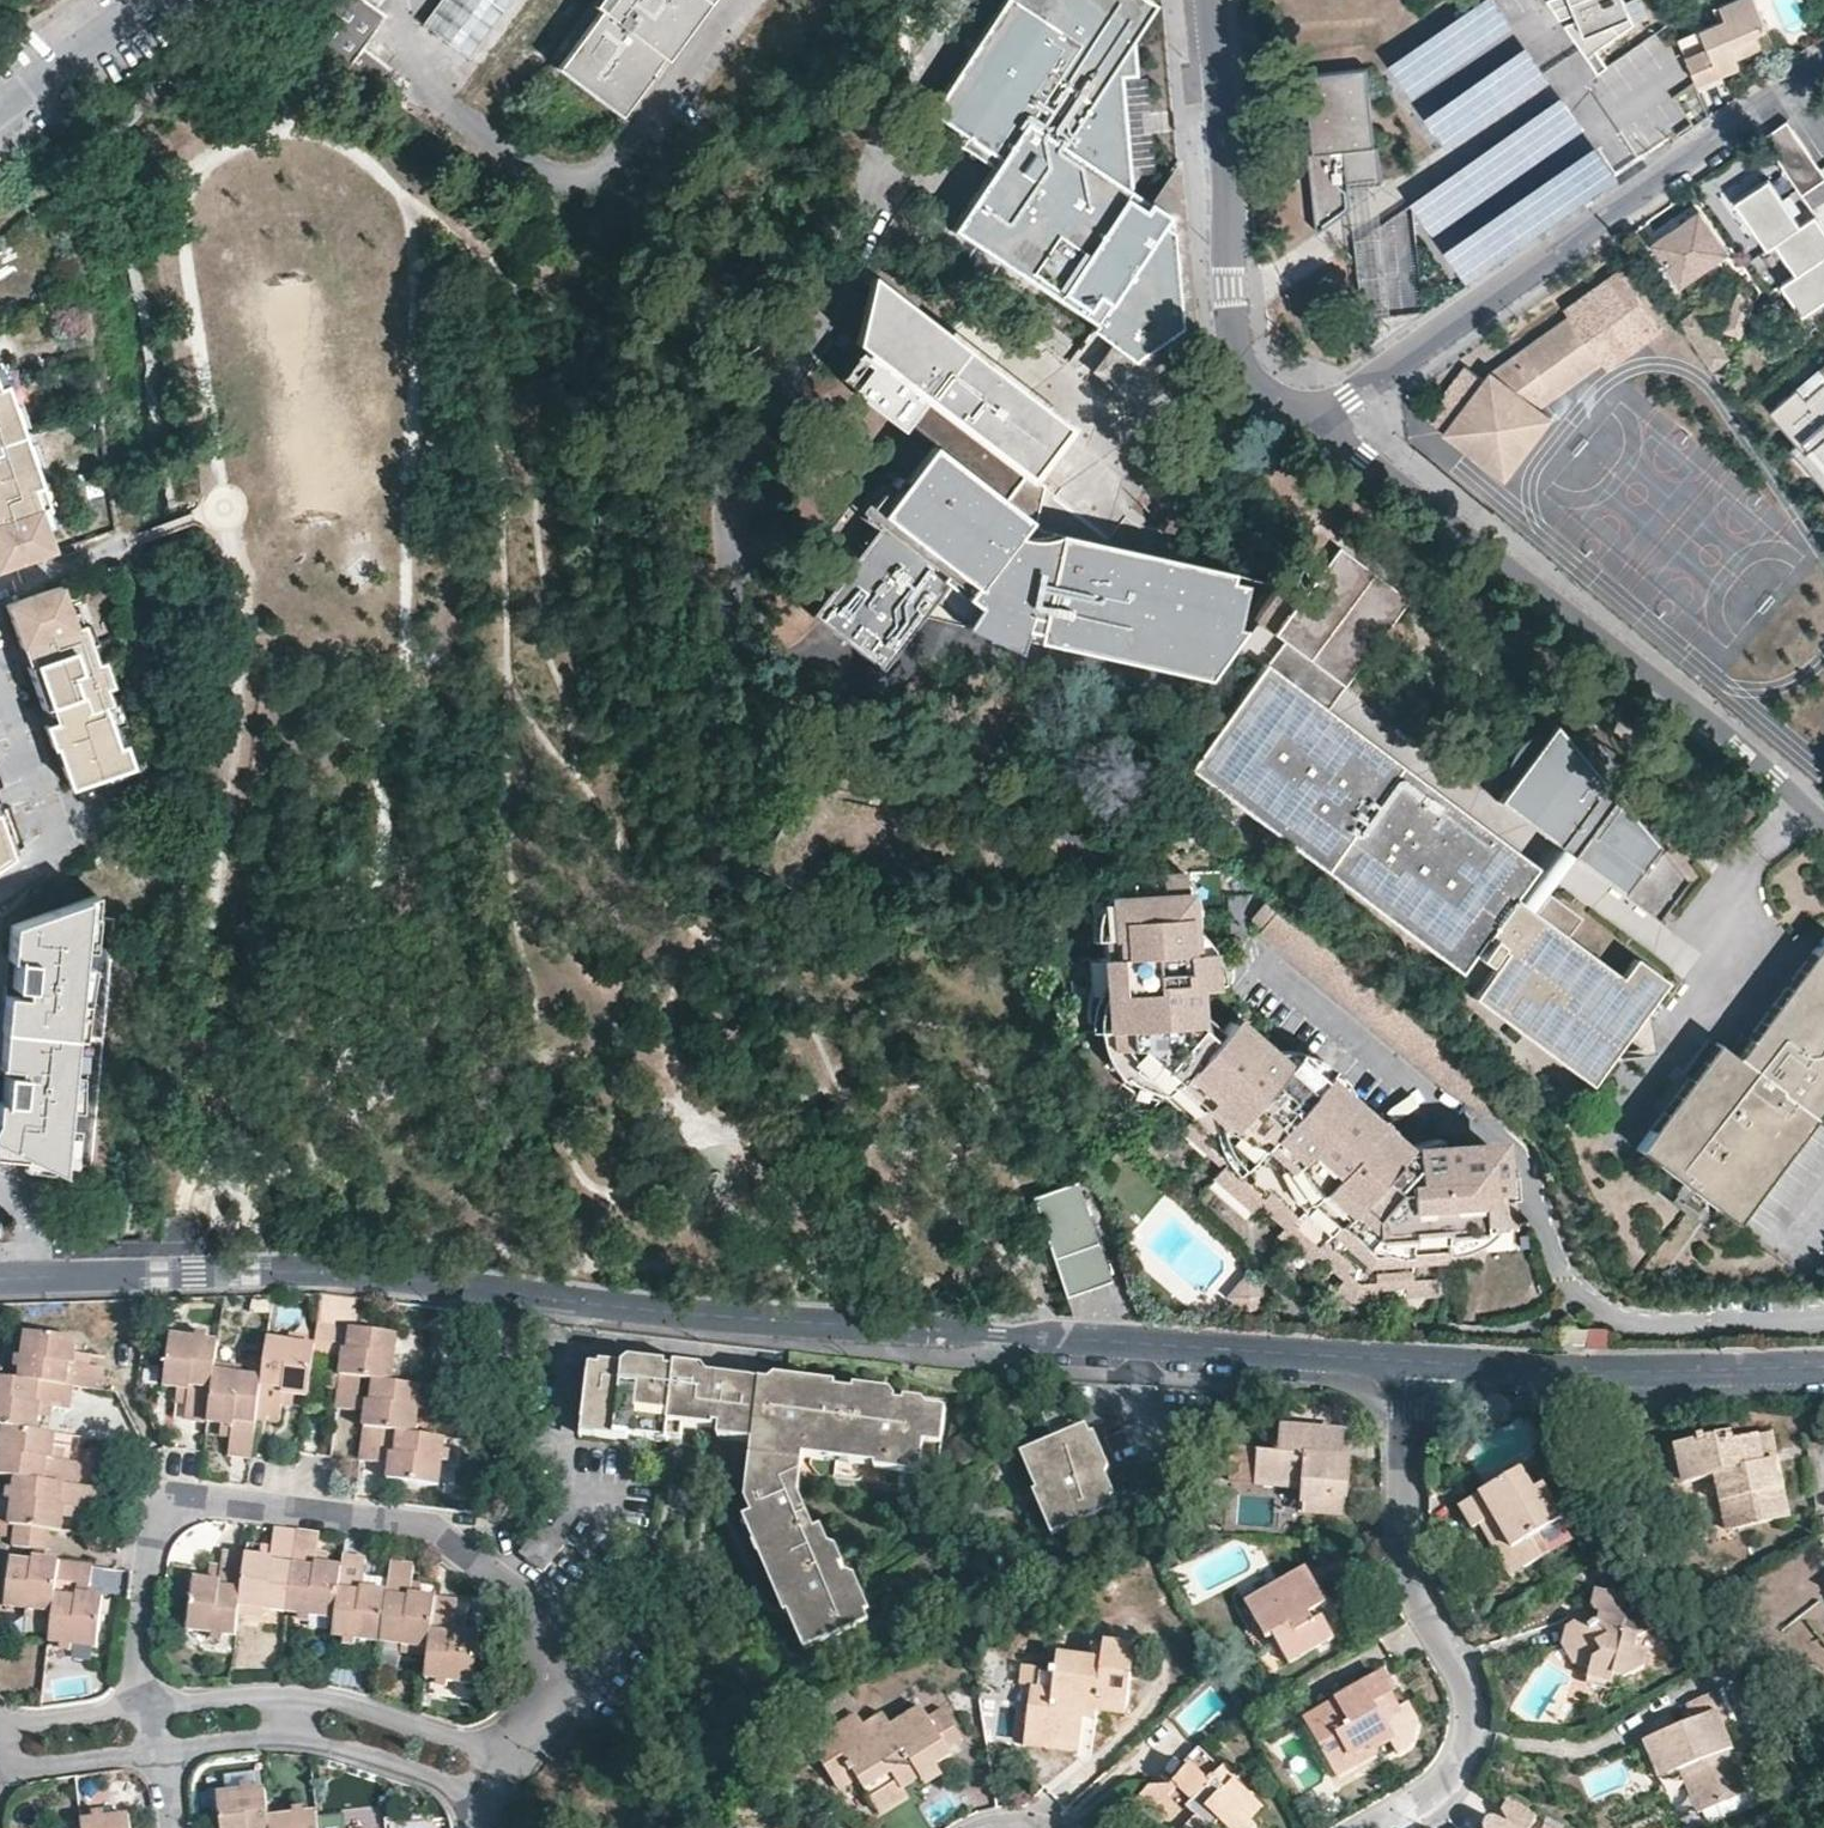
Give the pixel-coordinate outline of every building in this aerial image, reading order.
[(302,34),(372,87),(388,66),(363,47),(386,15),(366,0),(318,0),(302,34)] [(422,24),(468,59),(512,0),(441,0),(422,24)] [(560,53),(624,101),(701,0),(600,0),(560,53)] [(1202,280),(1193,193),(1161,213),(1130,193),(1118,82),(1134,80),(1131,43),(1154,6),(1145,0),(1003,0),(929,113),(956,131),(950,141),(992,169),(951,230),(1095,325),(1110,301),(1172,332),(1202,280)] [(1564,17),(1577,10),(1582,21),(1570,27),(1595,79),(1617,68),(1608,50),(1653,29),(1639,0),(1550,0),(1564,17)] [(1678,36),(1700,90),(1725,79),(1721,73),(1740,65),(1736,57),(1730,42),(1767,26),(1756,0),(1730,0),(1717,5),(1722,17),(1678,36)] [(1730,42),(1736,57),(1774,41),(1767,26),(1730,42)] [(1375,180),(1367,67),(1305,71),(1316,229),(1348,207),(1347,182),(1375,180)] [(1790,124),(1770,138),(1807,191),(1823,179),(1823,172),(1790,124)] [(1808,218),(1815,212),(1784,167),(1768,178),(1799,223),(1808,218)] [(1776,239),(1799,223),(1768,178),(1736,200),(1768,245),(1776,239)] [(1698,208),(1652,240),(1680,280),(1726,248),(1698,208)] [(1808,218),(1823,241),(1823,224),(1815,212),(1808,218)] [(1823,253),(1823,241),(1808,218),(1799,223),(1776,239),(1798,271),(1823,253)] [(1823,297),(1823,253),(1798,271),(1782,282),(1803,311),(1823,297)] [(1075,419),(946,321),(943,324),(864,263),(850,341),(871,357),(850,384),(908,428),(911,424),(930,401),(1030,478),(1075,419)] [(1620,272),(1569,309),(1572,314),(1605,360),(1612,370),(1663,333),(1620,272)] [(1742,336),(1757,299),(1741,293),(1725,330),(1742,336)] [(1734,358),(1700,307),(1681,320),(1716,370),(1734,358)] [(1462,416),(1467,441),(1513,473),(1554,411),(1543,403),(1535,398),(1551,387),(1556,394),(1605,360),(1572,314),(1493,370),(1462,416)] [(1797,384),(1807,395),(1823,380),(1823,370),(1819,364),(1797,384)] [(1807,395),(1797,384),(1770,408),(1797,439),(1791,445),(1823,482),(1823,380),(1807,395)] [(49,551),(43,532),(36,511),(44,508),(37,489),(28,464),(21,444),(15,428),(7,405),(1,386),(0,384),(0,568),(49,551)] [(1535,398),(1543,403),(1556,394),(1551,387),(1535,398)] [(1043,487),(1030,478),(930,401),(911,424),(932,440),(1033,516),(1036,517),(1043,487)] [(15,402),(7,405),(15,428),(23,425),(15,402)] [(1452,431),(1467,441),(1462,416),(1452,431)] [(1215,675),(1281,577),(1061,528),(1053,533),(1042,536),(1030,535),(1021,532),(1033,516),(932,440),(875,514),(886,522),(818,611),(893,668),(941,606),(969,619),(967,623),(1021,650),(1026,626),(1040,629),(1038,636),(1215,675)] [(28,441),(21,444),(28,464),(36,462),(28,441)] [(45,486),(37,489),(44,508),(52,506),(45,486)] [(708,499),(692,497),(690,513),(706,515),(708,499)] [(51,529),(44,508),(36,511),(43,532),(51,529)] [(1281,641),(1343,687),(1409,600),(1337,547),(1272,634),(1281,641)] [(70,632),(62,607),(56,588),(1,607),(17,650),(38,643),(45,661),(22,668),(37,711),(76,698),(81,713),(42,726),(39,727),(47,753),(51,751),(112,725),(106,704),(100,688),(93,667),(87,647),(80,628),(70,632)] [(71,604),(62,607),(70,632),(80,628),(71,604)] [(87,625),(80,628),(87,647),(94,645),(87,625)] [(1281,641),(1264,664),(1326,710),(1343,687),(1281,641)] [(38,643),(17,650),(22,668),(45,661),(38,643)] [(99,664),(93,667),(100,688),(107,686),(99,664)] [(1326,710),(1264,664),(1186,768),(1457,972),(1484,937),(1490,940),(1477,957),(1487,965),(1500,948),(1505,952),(1472,995),(1584,1059),(1614,1049),(1649,1003),(1665,981),(1632,958),(1619,976),(1567,937),(1581,918),(1547,893),(1533,913),(1514,897),(1536,868),(1326,710)] [(1332,712),(1375,735),(1386,714),(1343,691),(1332,712)] [(37,711),(42,726),(81,713),(76,698),(37,711)] [(112,702),(106,704),(112,725),(120,723),(112,702)] [(127,770),(112,725),(51,751),(55,750),(62,767),(57,770),(64,791),(127,770)] [(1508,788),(1497,802),(1686,941),(1715,902),(1617,790),(1617,784),(1617,782),(1617,779),(1617,774),(1616,768),(1614,762),(1612,759),(1612,756),(1609,753),(1607,750),(1605,747),(1602,743),(1599,741),(1596,738),(1594,736),(1589,733),(1585,731),(1582,730),(1574,728),(1569,727),(1564,726),(1558,726),(1552,727),(1547,728),(1544,729),(1538,732),(1532,735),(1527,740),(1520,746),(1518,749),(1515,754),(1514,756),(1512,761),(1510,763),(1510,768),(1509,770),(1508,775),(1507,781),(1508,788)] [(55,750),(51,751),(57,770),(62,767),(55,750)] [(12,850),(0,817),(0,859),(12,850)] [(1147,878),(1147,887),(1147,897),(1132,897),(1106,899),(1106,927),(1108,960),(1094,961),(1098,1034),(1112,1033),(1113,1059),(1131,1074),(1164,1102),(1199,1130),(1220,1147),(1235,1160),(1224,1172),(1223,1174),(1263,1208),(1287,1229),(1304,1243),(1323,1260),(1348,1281),(1360,1291),(1381,1289),(1406,1288),(1439,1286),(1439,1271),(1448,1262),(1456,1262),(1456,1249),(1470,1247),(1469,1233),(1483,1232),(1517,1230),(1513,1165),(1489,1147),(1448,1147),(1422,1147),(1422,1152),(1409,1152),(1379,1128),(1349,1103),(1297,1058),(1287,1069),(1272,1056),(1232,1022),(1214,1043),(1203,1032),(1203,1026),(1199,1027),(1193,1027),(1191,990),(1206,989),(1210,989),(1210,985),(1209,952),(1190,954),(1188,929),(1187,917),(1184,876),(1147,878)] [(1184,876),(1187,917),(1197,917),(1188,876),(1184,876)] [(1147,897),(1147,887),(1131,888),(1132,897),(1147,897)] [(8,929),(5,962),(12,963),(9,997),(2,996),(0,1025),(0,1069),(3,1069),(0,1104),(0,1161),(71,1166),(74,1047),(92,897),(8,929)] [(1106,927),(1106,899),(1092,898),(1093,908),(1100,927),(1106,927)] [(1193,929),(1188,929),(1190,954),(1209,952),(1207,949),(1202,942),(1196,932),(1193,929)] [(1634,1148),(1734,1222),(1823,1101),(1823,936),(1734,1056),(1715,1042),(1634,1148)] [(1213,962),(1209,952),(1210,985),(1220,985),(1219,979),(1218,975),(1217,973),(1216,967),(1213,962)] [(1199,1027),(1206,989),(1191,990),(1193,1027),(1199,1027)] [(1655,1050),(1649,1003),(1614,1049),(1623,1056),(1655,1050)] [(1277,1052),(1272,1056),(1287,1069),(1297,1058),(1300,1054),(1289,1053),(1277,1052)] [(1309,1057),(1300,1054),(1297,1058),(1349,1103),(1352,1100),(1347,1089),(1345,1084),(1339,1075),(1336,1072),(1334,1069),(1331,1067),(1327,1064),(1322,1062),(1317,1060),(1309,1057)] [(1164,1102),(1131,1074),(1120,1086),(1132,1094),(1140,1098),(1145,1100),(1152,1101),(1158,1102),(1164,1102)] [(1385,1120),(1379,1128),(1409,1152),(1405,1143),(1402,1138),(1398,1132),(1392,1126),(1385,1120)] [(1209,1159),(1220,1147),(1199,1130),(1190,1142),(1209,1159)] [(1416,1145),(1409,1152),(1422,1152),(1422,1147),(1448,1147),(1445,1135),(1442,1136),(1439,1137),(1431,1139),(1424,1141),(1416,1145)] [(1209,1159),(1224,1172),(1235,1160),(1220,1147),(1209,1159)] [(1256,1216),(1263,1208),(1223,1174),(1215,1181),(1256,1216)] [(1112,1285),(1079,1185),(1034,1200),(1067,1300),(1112,1285)] [(1297,1251),(1304,1243),(1287,1229),(1280,1236),(1297,1251)] [(1484,1260),(1483,1232),(1469,1233),(1470,1247),(1456,1249),(1456,1262),(1484,1260)] [(1317,1269),(1323,1260),(1304,1243),(1297,1251),(1317,1269)] [(1250,1278),(1230,1301),(1242,1312),(1261,1313),(1274,1298),(1250,1278)] [(1381,1302),(1381,1289),(1360,1291),(1348,1281),(1340,1290),(1355,1304),(1381,1302)] [(1440,1297),(1439,1286),(1406,1288),(1407,1299),(1440,1297)] [(317,1341),(316,1350),(336,1352),(337,1339),(339,1322),(320,1319),(318,1334),(317,1341)] [(349,1354),(348,1363),(367,1366),(382,1368),(396,1370),(400,1344),(402,1328),(356,1323),(354,1341),(350,1340),(349,1354)] [(70,1381),(97,1384),(99,1361),(87,1359),(69,1357),(70,1347),(72,1335),(22,1328),(16,1376),(70,1381)] [(291,1338),(317,1341),(318,1334),(292,1331),(291,1338)] [(213,1359),(216,1337),(168,1332),(163,1379),(176,1381),(188,1382),(187,1398),(185,1412),(208,1415),(213,1368),(213,1359)] [(295,1388),(312,1390),(316,1350),(317,1341),(291,1338),(269,1336),(264,1374),(260,1412),(282,1415),(284,1397),(286,1387),(295,1388)] [(336,1352),(349,1354),(350,1340),(337,1339),(336,1352)] [(400,1344),(396,1370),(404,1371),(407,1346),(400,1344)] [(69,1357),(87,1359),(88,1350),(70,1347),(69,1357)] [(919,1469),(938,1471),(946,1404),(925,1401),(921,1394),(905,1392),(904,1402),(894,1402),(895,1391),(889,1382),(853,1378),(851,1392),(834,1390),(836,1376),(761,1368),(760,1375),(757,1400),(723,1396),(725,1371),(726,1363),(675,1357),(674,1369),(664,1368),(665,1356),(629,1352),(622,1358),(590,1355),(582,1426),(618,1430),(619,1417),(635,1419),(634,1429),(654,1430),(654,1420),(669,1422),(670,1417),(682,1418),(703,1420),(704,1408),(720,1410),(720,1416),(732,1417),(730,1436),(752,1439),(764,1440),(763,1453),(751,1452),(750,1456),(786,1460),(788,1442),(804,1443),(803,1455),(822,1457),(838,1459),(839,1446),(850,1447),(862,1448),(861,1461),(871,1462),(872,1452),(888,1454),(888,1464),(887,1466),(906,1468),(907,1457),(920,1458),(919,1469)] [(675,1357),(665,1356),(664,1368),(674,1369),(675,1357)] [(242,1363),(213,1359),(213,1368),(241,1372),(242,1363)] [(348,1363),(344,1400),(364,1402),(365,1389),(367,1366),(348,1363)] [(230,1448),(255,1451),(260,1412),(264,1374),(241,1372),(213,1368),(208,1415),(223,1417),(233,1418),(233,1429),(230,1448)] [(396,1370),(382,1368),(379,1391),(375,1390),(373,1403),(372,1416),(421,1423),(426,1373),(404,1371),(396,1370)] [(760,1375),(725,1371),(723,1396),(757,1400),(760,1375)] [(70,1381),(16,1376),(0,1374),(0,1423),(2,1424),(38,1428),(39,1410),(41,1399),(51,1401),(68,1403),(70,1381)] [(853,1378),(836,1376),(834,1390),(851,1392),(853,1378)] [(188,1382),(176,1381),(175,1396),(187,1398),(188,1382)] [(293,1398),(295,1388),(286,1387),(284,1397),(293,1398)] [(365,1389),(364,1402),(373,1403),(375,1390),(365,1389)] [(904,1402),(905,1392),(895,1391),(894,1402),(904,1402)] [(50,1412),(51,1401),(41,1399),(39,1410),(50,1412)] [(719,1420),(720,1416),(720,1410),(704,1408),(703,1420),(711,1421),(714,1419),(719,1420)] [(372,1416),(369,1451),(397,1454),(396,1468),(445,1474),(450,1426),(421,1423),(372,1416)] [(718,1435),(730,1436),(732,1417),(720,1416),(719,1420),(718,1435)] [(233,1418),(223,1417),(222,1428),(233,1429),(233,1418)] [(628,1428),(634,1429),(635,1419),(619,1417),(618,1430),(628,1431),(628,1428)] [(681,1430),(682,1418),(670,1417),(669,1422),(668,1429),(681,1430)] [(668,1432),(668,1429),(669,1422),(654,1420),(654,1430),(668,1432)] [(1086,1430),(1092,1427),(1089,1420),(1083,1422),(1086,1430)] [(1281,1448),(1283,1423),(1270,1421),(1268,1447),(1281,1448)] [(1106,1494),(1113,1490),(1117,1489),(1107,1467),(1109,1458),(1095,1427),(1092,1427),(1086,1430),(1083,1422),(1033,1443),(1038,1455),(1029,1460),(1037,1478),(1045,1475),(1048,1482),(1052,1492),(1041,1496),(1049,1515),(1059,1511),(1064,1524),(1110,1502),(1106,1494)] [(1341,1474),(1347,1475),(1349,1453),(1340,1452),(1341,1428),(1283,1423),(1281,1448),(1268,1447),(1259,1447),(1256,1478),(1281,1480),(1305,1482),(1305,1494),(1304,1505),(1344,1508),(1346,1484),(1340,1483),(1341,1474)] [(54,1430),(38,1428),(2,1424),(0,1438),(0,1474),(15,1476),(79,1484),(82,1460),(63,1458),(52,1457),(53,1445),(54,1430)] [(1793,1517),(1782,1460),(1769,1462),(1764,1436),(1736,1441),(1735,1433),(1709,1438),(1708,1434),(1693,1437),(1694,1441),(1673,1445),(1680,1482),(1719,1475),(1729,1529),(1793,1517)] [(1769,1462),(1782,1460),(1777,1433),(1764,1436),(1769,1462)] [(752,1439),(751,1452),(763,1453),(764,1440),(752,1439)] [(800,1484),(803,1455),(804,1443),(788,1442),(786,1460),(750,1456),(749,1474),(784,1478),(783,1485),(797,1486),(798,1487),(800,1484)] [(1024,1448),(1029,1460),(1038,1455),(1033,1443),(1024,1448)] [(64,1446),(53,1445),(52,1457),(63,1458),(64,1446)] [(849,1460),(850,1447),(839,1446),(838,1459),(849,1460)] [(849,1460),(861,1461),(862,1448),(850,1447),(849,1460)] [(871,1462),(888,1464),(888,1454),(872,1452),(871,1462)] [(906,1468),(919,1469),(920,1458),(907,1457),(906,1468)] [(937,1484),(938,1471),(919,1469),(918,1482),(937,1484)] [(1484,1518),(1517,1569),(1542,1554),(1532,1535),(1556,1520),(1534,1486),(1526,1491),(1512,1470),(1450,1507),(1463,1529),(1472,1525),(1484,1518)] [(813,1527),(798,1487),(797,1486),(783,1485),(784,1478),(749,1474),(747,1493),(753,1511),(760,1528),(766,1545),(758,1549),(764,1567),(773,1564),(777,1576),(768,1579),(775,1597),(788,1593),(794,1608),(785,1611),(793,1632),(804,1628),(808,1639),(854,1621),(851,1611),(860,1608),(864,1606),(853,1573),(842,1572),(839,1564),(842,1562),(835,1545),(826,1542),(820,1525),(813,1527)] [(1036,1486),(1041,1496),(1052,1492),(1048,1482),(1045,1475),(1037,1478),(1039,1484),(1036,1486)] [(15,1476),(10,1527),(17,1528),(50,1532),(63,1533),(65,1516),(66,1503),(78,1505),(96,1507),(98,1486),(79,1484),(15,1476)] [(1280,1492),(1305,1494),(1305,1482),(1281,1480),(1280,1492)] [(1117,1500),(1113,1490),(1106,1494),(1110,1502),(1117,1500)] [(66,1503),(65,1516),(76,1518),(78,1505),(66,1503)] [(751,1532),(760,1528),(753,1511),(744,1515),(751,1532)] [(1055,1528),(1064,1524),(1059,1511),(1049,1515),(1055,1528)] [(1503,1577),(1517,1569),(1484,1518),(1472,1525),(1503,1577)] [(268,1600),(294,1604),(303,1523),(282,1521),(279,1520),(277,1537),(275,1551),(265,1549),(248,1547),(242,1597),(268,1600)] [(546,1563),(566,1536),(545,1520),(525,1548),(546,1563)] [(294,1604),(346,1610),(352,1559),(335,1557),(323,1555),(325,1545),(327,1527),(322,1526),(303,1523),(294,1604)] [(50,1532),(17,1528),(15,1542),(35,1545),(48,1546),(50,1532)] [(751,1532),(758,1549),(766,1545),(760,1528),(751,1532)] [(266,1536),(265,1549),(275,1551),(277,1537),(266,1536)] [(191,1619),(239,1626),(241,1604),(242,1597),(248,1547),(227,1544),(225,1558),(223,1571),(213,1570),(198,1568),(191,1619)] [(34,1554),(47,1556),(48,1546),(35,1545),(34,1554)] [(323,1555),(335,1557),(336,1547),(325,1545),(323,1555)] [(346,1610),(343,1628),(391,1634),(398,1584),(383,1581),(372,1580),(373,1569),(375,1551),(353,1548),(352,1559),(346,1610)] [(28,1604),(54,1607),(56,1591),(58,1577),(60,1558),(47,1556),(34,1554),(34,1558),(13,1555),(8,1601),(28,1604)] [(398,1584),(391,1634),(413,1637),(440,1640),(446,1590),(430,1588),(420,1587),(422,1574),(424,1557),(401,1554),(398,1584)] [(214,1556),(213,1570),(223,1571),(225,1558),(214,1556)] [(60,1558),(58,1577),(78,1580),(91,1581),(94,1562),(60,1558)] [(764,1567),(768,1579),(777,1576),(773,1564),(764,1567)] [(1332,1632),(1321,1613),(1312,1618),(1308,1611),(1318,1606),(1325,1602),(1305,1565),(1244,1600),(1264,1635),(1271,1632),(1281,1648),(1287,1658),(1332,1632)] [(384,1570),(373,1569),(372,1580),(383,1581),(384,1570)] [(432,1576),(422,1574),(420,1587),(430,1588),(432,1576)] [(78,1589),(90,1591),(91,1581),(78,1580),(78,1589)] [(1633,1641),(1651,1630),(1639,1608),(1642,1605),(1631,1584),(1609,1595),(1594,1590),(1588,1606),(1595,1613),(1593,1623),(1587,1622),(1575,1627),(1570,1625),(1563,1629),(1558,1646),(1570,1669),(1586,1674),(1583,1683),(1607,1690),(1610,1681),(1620,1683),(1637,1673),(1641,1658),(1630,1654),(1633,1641)] [(53,1615),(51,1634),(98,1640),(104,1593),(90,1591),(78,1589),(77,1594),(56,1591),(54,1607),(53,1615)] [(468,1593),(446,1590),(440,1640),(439,1650),(437,1670),(483,1676),(489,1625),(476,1623),(465,1622),(466,1606),(468,1593)] [(783,1607),(785,1611),(794,1608),(788,1593),(775,1597),(779,1608),(783,1607)] [(267,1608),(268,1600),(242,1597),(241,1604),(267,1608)] [(27,1611),(53,1615),(54,1607),(28,1604),(27,1611)] [(478,1607),(466,1606),(465,1622),(476,1623),(478,1607)] [(1312,1618),(1321,1613),(1318,1606),(1308,1611),(1312,1618)] [(863,1618),(860,1608),(851,1611),(854,1621),(863,1618)] [(798,1644),(808,1639),(804,1628),(793,1632),(798,1644)] [(1261,1659),(1281,1648),(1271,1632),(1264,1635),(1252,1642),(1261,1659)] [(1096,1696),(1126,1699),(1133,1639),(1092,1635),(1092,1638),(1079,1636),(1077,1651),(1045,1647),(1043,1663),(1052,1664),(1050,1682),(1041,1681),(1030,1680),(1029,1689),(1025,1720),(1043,1722),(1042,1729),(1079,1734),(1082,1711),(1083,1704),(1095,1705),(1096,1696)] [(440,1640),(413,1637),(412,1646),(439,1650),(440,1640)] [(1052,1664),(1043,1663),(1041,1681),(1050,1682),(1052,1664)] [(1399,1690),(1388,1670),(1309,1713),(1335,1761),(1372,1740),(1375,1745),(1393,1736),(1400,1749),(1408,1744),(1409,1744),(1410,1743),(1412,1742),(1414,1741),(1415,1739),(1417,1737),(1418,1736),(1418,1734),(1419,1732),(1420,1730),(1421,1728),(1421,1725),(1421,1722),(1420,1719),(1418,1716),(1411,1702),(1401,1707),(1394,1693),(1399,1690)] [(1020,1688),(1029,1689),(1030,1680),(1022,1679),(1020,1688)] [(1684,1773),(1704,1814),(1748,1793),(1723,1735),(1731,1730),(1714,1694),(1683,1708),(1690,1724),(1651,1743),(1668,1780),(1677,1776),(1684,1773)] [(1125,1708),(1126,1699),(1096,1696),(1095,1705),(1125,1708)] [(952,1751),(946,1742),(927,1714),(917,1701),(887,1720),(881,1710),(861,1722),(840,1735),(833,1725),(805,1742),(829,1780),(846,1770),(848,1773),(853,1771),(856,1776),(866,1790),(893,1772),(909,1763),(916,1774),(935,1762),(952,1751)] [(927,1714),(946,1742),(959,1734),(941,1706),(927,1714)] [(854,1712),(833,1725),(840,1735),(861,1722),(854,1712)] [(1077,1746),(1079,1734),(1042,1729),(1043,1722),(1025,1720),(1023,1740),(1044,1743),(1077,1746)] [(1185,1752),(1190,1758),(1205,1774),(1219,1761),(1208,1749),(1206,1746),(1203,1744),(1201,1741),(1200,1740),(1185,1752)] [(1341,1771),(1378,1751),(1375,1745),(1372,1740),(1335,1761),(1341,1771)] [(1668,1780),(1651,1743),(1642,1747),(1659,1784),(1668,1780)] [(1190,1758),(1166,1778),(1145,1782),(1136,1792),(1162,1814),(1174,1811),(1188,1821),(1185,1827),(1210,1827),(1216,1823),(1212,1818),(1219,1812),(1235,1827),(1246,1827),(1256,1819),(1249,1810),(1258,1803),(1234,1775),(1237,1771),(1224,1757),(1219,1761),(1205,1774),(1190,1758)] [(938,1769),(935,1762),(916,1774),(921,1780),(938,1769)] [(901,1784),(916,1774),(909,1763),(893,1772),(901,1784)] [(836,1789),(856,1776),(853,1771),(848,1773),(846,1770),(829,1780),(836,1789)] [(904,1791),(901,1784),(893,1772),(866,1790),(878,1808),(904,1791)] [(1696,1817),(1704,1814),(1684,1773),(1677,1776),(1696,1817)] [(270,1812),(266,1782),(218,1789),(222,1827),(266,1827),(272,1827),(270,1812)] [(1505,1801),(1500,1811),(1505,1823),(1503,1826),(1493,1821),(1492,1821),(1490,1821),(1489,1821),(1488,1822),(1486,1823),(1485,1825),(1485,1826),(1484,1827),(1533,1827),(1538,1818),(1505,1801)] [(322,1825),(320,1806),(270,1812),(272,1827),(323,1827),(322,1825)] [(83,1816),(84,1827),(132,1827),(130,1810),(83,1816)]
